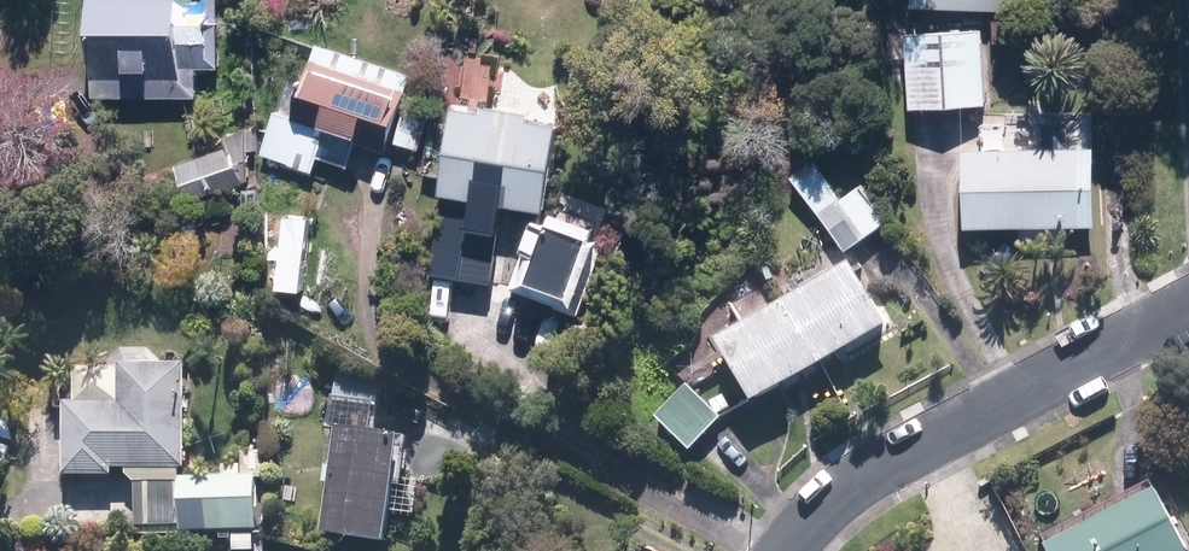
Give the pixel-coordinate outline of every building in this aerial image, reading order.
[(82,70),(83,70),(83,99),(189,99),(189,70),(214,70),(214,0),(82,0),(82,70)] [(901,3),(1009,8),(1009,0),(902,0),(901,3)] [(973,34),(901,39),(905,109),(977,105),(973,34)] [(401,77),(307,45),(292,89),(284,87),(261,156),(306,171),(310,158),(338,167),(349,136),(384,147),(387,138),(414,147),(426,110),(394,99),(401,77)] [(542,127),(445,110),(429,201),(438,202),(426,271),(487,281),(500,205),(528,210),(542,127)] [(827,148),(786,178),(839,249),(880,219),(827,148)] [(175,168),(185,199),(240,183),(230,151),(175,168)] [(1082,151),(956,152),(956,225),(1083,224),(1082,151)] [(585,244),(531,224),(508,287),(562,307),(585,244)] [(838,270),(705,346),(740,407),(873,331),(838,270)] [(132,523),(243,525),(244,484),(176,483),(177,372),(116,371),(115,406),(62,405),(61,475),(101,475),(101,467),(133,468),(132,523)] [(681,390),(653,416),(685,450),(713,424),(681,390)] [(387,441),(330,433),(315,538),(372,546),(387,441)] [(1046,550),(1180,550),(1182,550),(1147,484),(1040,539),(1046,550)]
